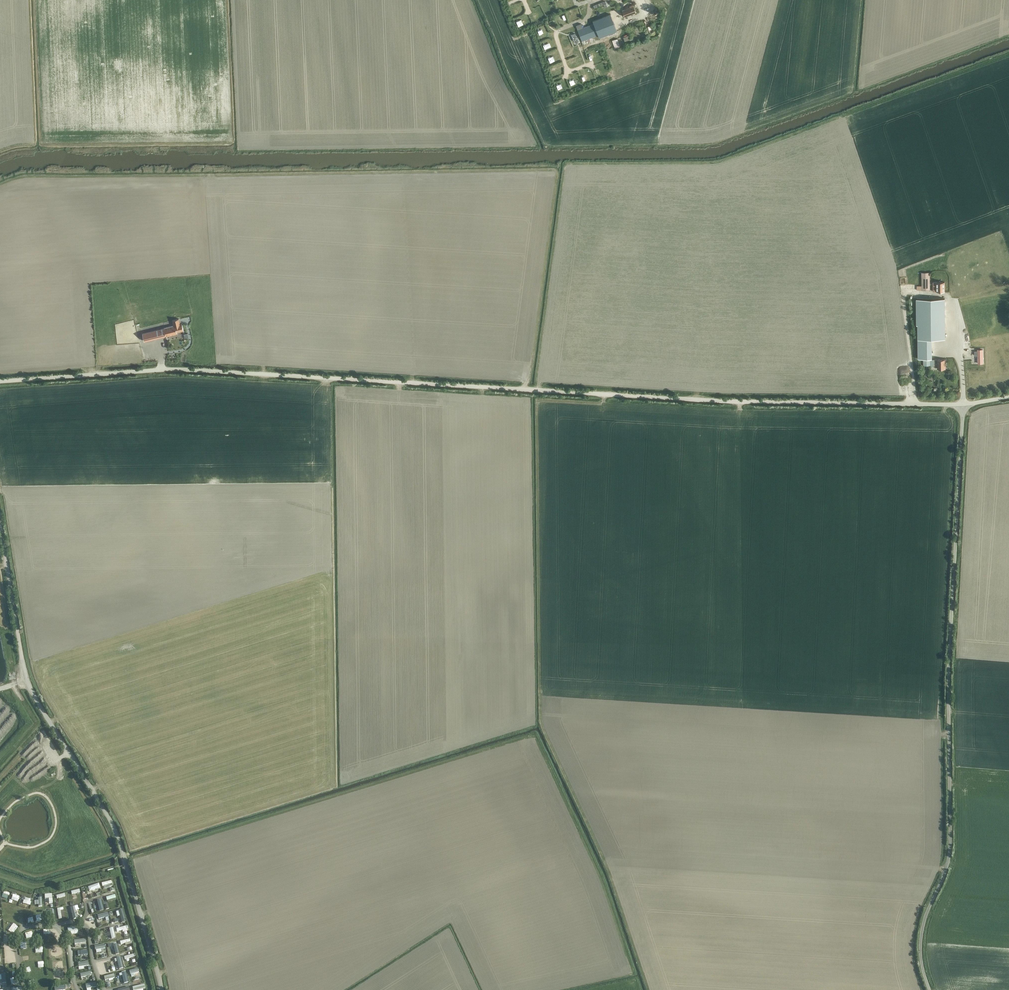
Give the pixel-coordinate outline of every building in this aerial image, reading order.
[(625,17),(636,12),(633,4),(629,6),(630,8),(623,11),(625,17)] [(594,24),(583,28),(581,23),(576,25),(582,42),(598,35),(600,38),(617,31),(610,14),(593,21),(594,24)] [(921,272),(922,285),(922,289),(930,289),(929,272),(921,272)] [(933,291),(937,291),(945,291),(945,281),(933,282),(933,291)] [(932,298),(917,298),(918,358),(932,358),(932,339),(945,338),(945,298),(932,298)] [(174,325),(142,333),(144,340),(166,335),(177,332),(177,331),(184,330),(182,323),(180,323),(179,318),(172,320),(174,325)] [(937,359),(923,359),(923,365),(931,365),(931,366),(934,366),(934,365),(937,365),(937,368),(945,368),(945,359),(937,359)] [(51,894),(44,895),(45,899),(48,899),(49,903),(52,903),(52,899),(51,894)]
